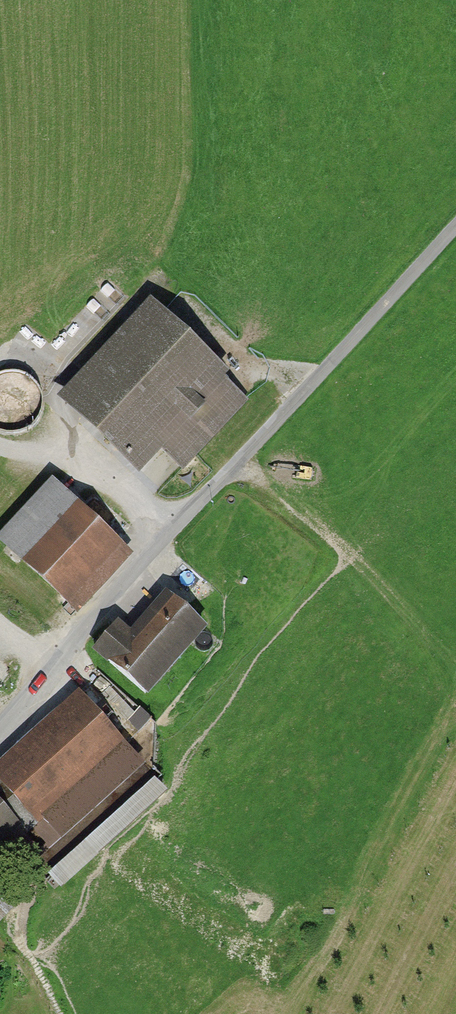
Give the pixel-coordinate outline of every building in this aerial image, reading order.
[(185,469),(252,401),(230,380),(235,374),(160,300),(63,398),(144,477),(169,453),(185,469)] [(7,433),(18,433),(28,429),(37,422),(40,416),(43,406),(43,395),(39,385),(28,374),(17,371),(6,371),(0,373),(0,430),(7,433)] [(87,613),(140,554),(57,481),(5,539),(87,613)] [(147,696),(205,628),(170,598),(136,638),(116,621),(91,650),(147,696)] [(140,763),(70,687),(0,752),(0,779),(56,840),(140,763)] [(167,791),(152,775),(46,869),(61,885),(167,791)] [(31,826),(1,789),(0,790),(0,852),(31,826)]
